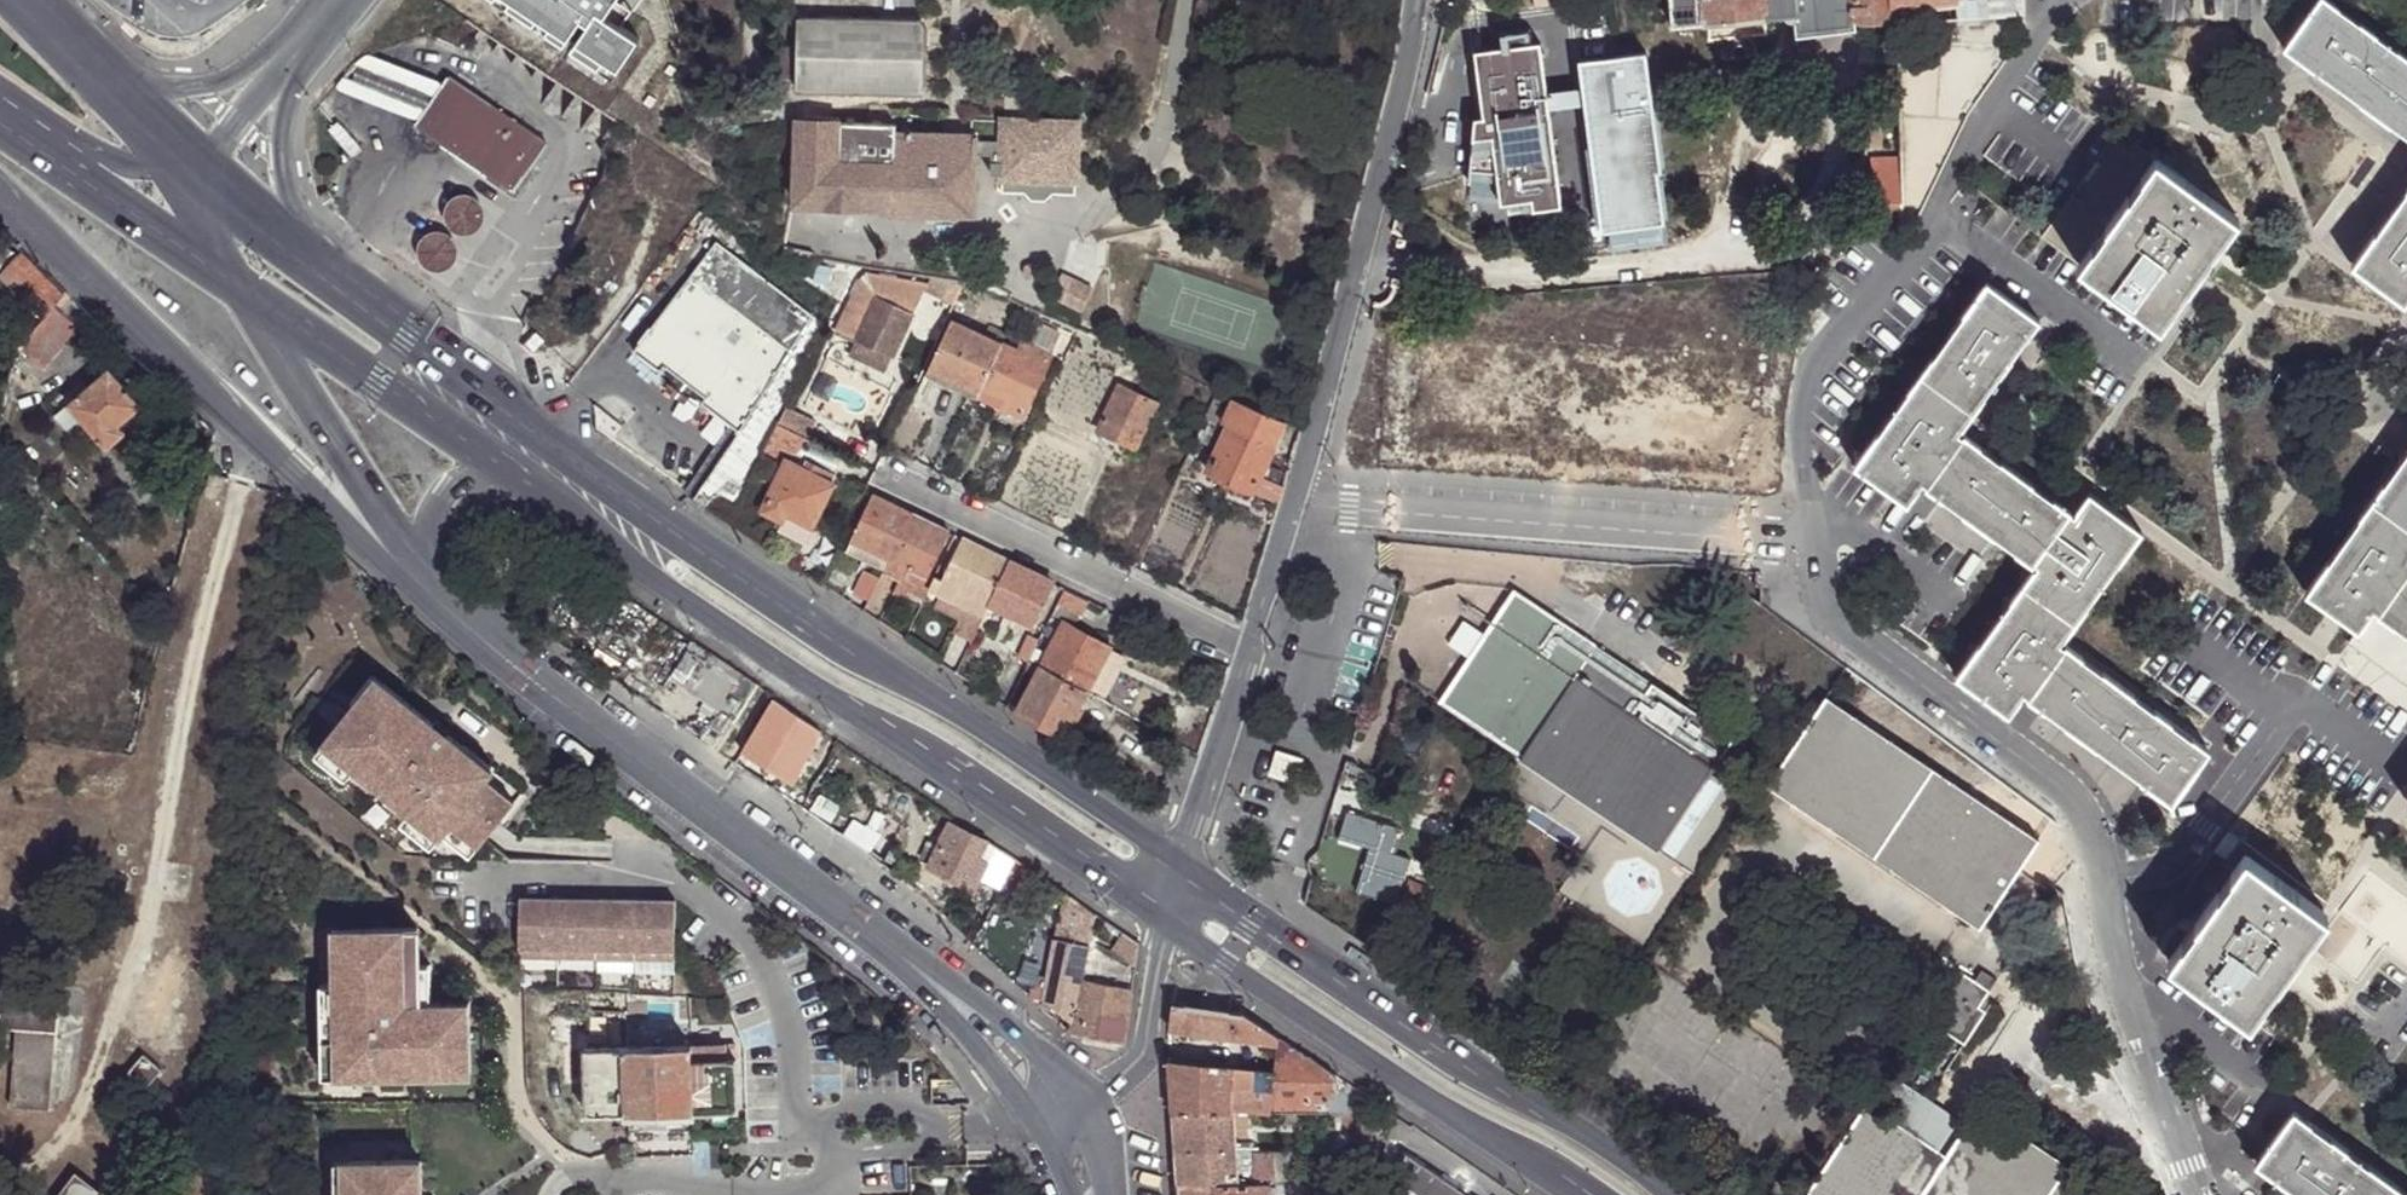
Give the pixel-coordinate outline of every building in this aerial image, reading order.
[(640,66),(653,73),(656,70),(667,51),(662,28),(620,0),(580,0),(567,21),(581,29),(634,64),(636,62),(640,66)] [(1669,26),(1705,23),(1706,41),(1725,39),(1726,42),(1748,39),(1747,37),(1766,35),(1764,17),(1793,15),(1795,36),(1852,30),(1852,21),(1859,24),(1891,22),(1890,6),(1951,0),(1666,0),(1669,26)] [(1954,20),(2011,18),(2011,0),(1952,0),(1954,20)] [(2374,115),(2406,71),(2406,60),(2325,0),(2320,0),(2284,48),(2374,115)] [(572,42),(581,29),(567,21),(559,33),(572,42)] [(928,73),(930,30),(803,28),(800,101),(928,103),(928,73)] [(1538,43),(1472,51),(1481,118),(1472,119),(1467,170),(1494,173),(1499,204),(1530,200),(1531,209),(1559,206),(1538,43)] [(653,73),(640,66),(632,77),(653,90),(663,75),(656,70),(653,73)] [(2374,115),(2406,140),(2406,71),(2374,115)] [(449,77),(413,126),(513,192),(546,143),(449,77)] [(998,138),(976,138),(976,154),(991,154),(991,172),(1002,172),(1002,190),(1024,191),(1031,198),(1047,198),(1052,192),(1073,192),(1073,180),(1079,180),(1079,117),(998,116),(998,138)] [(838,155),(838,142),(838,126),(797,126),(796,202),(795,206),(838,208),(892,209),(892,215),(974,217),(974,214),(976,154),(976,138),(969,137),(970,123),(895,123),(895,127),(894,136),(894,143),(895,156),(887,155),(885,162),(850,161),(849,156),(838,155)] [(838,126),(838,142),(894,143),(894,136),(895,127),(895,123),(838,126)] [(894,143),(838,142),(838,155),(849,156),(850,161),(885,162),(887,155),(895,156),(894,143)] [(1858,143),(1843,143),(1844,169),(1857,169),(1858,143)] [(1867,204),(1898,205),(1896,159),(1865,160),(1867,204)] [(2155,159),(2078,264),(2158,323),(2235,216),(2155,159)] [(463,233),(482,207),(459,190),(440,217),(463,233)] [(2352,266),(2400,303),(2406,294),(2406,190),(2352,266)] [(1867,204),(1867,224),(1899,225),(1898,205),(1867,204)] [(424,233),(421,265),(450,268),(454,236),(424,233)] [(717,241),(635,352),(665,375),(669,370),(707,398),(703,404),(741,433),(815,316),(717,241)] [(809,264),(811,256),(780,249),(778,258),(809,264)] [(53,307),(63,294),(23,253),(1,278),(41,317),(53,307)] [(1094,287),(1058,270),(1047,294),(1083,311),(1094,287)] [(1987,282),(1919,373),(1971,411),(2038,321),(1987,282)] [(857,338),(893,357),(913,317),(910,314),(915,304),(881,289),(877,298),(875,298),(857,338)] [(77,329),(53,307),(41,317),(15,348),(40,369),(77,329)] [(1000,346),(981,390),(1005,400),(1001,409),(1021,417),(1063,331),(1041,320),(1029,351),(1020,346),(1016,354),(1000,346)] [(959,379),(981,390),(1000,346),(952,325),(931,372),(957,384),(959,379)] [(108,369),(66,407),(105,449),(125,434),(120,427),(141,407),(108,369)] [(1074,373),(1063,370),(1049,399),(1059,404),(1074,373)] [(927,378),(975,401),(981,390),(959,379),(957,384),(931,372),(927,378)] [(1097,429),(1136,449),(1157,404),(1155,403),(1161,391),(1125,373),(1097,429)] [(1971,411),(1919,373),(1852,463),(1904,501),(1919,481),(1925,484),(1923,486),(1976,526),(2014,473),(1961,435),(1959,436),(1956,432),(1971,411)] [(1276,508),(1284,489),(1259,478),(1285,426),(1235,401),(1223,425),(1230,429),(1209,476),(1276,508)] [(1079,444),(1083,435),(1049,420),(1044,429),(1079,444)] [(2406,533),(2406,446),(2365,505),(2406,533)] [(785,516),(815,530),(835,486),(788,462),(762,513),(781,523),(785,516)] [(2014,473),(1976,526),(2028,564),(2029,563),(2036,567),(2020,587),(2072,626),(2138,535),(2087,497),(2072,518),(2065,514),(2067,512),(2014,473)] [(208,474),(200,496),(215,501),(223,478),(208,474)] [(890,558),(912,515),(873,496),(851,540),(854,541),(890,558)] [(2349,631),(2365,611),(2406,643),(2406,562),(2405,564),(2402,561),(2406,554),(2406,533),(2365,505),(2299,595),(2349,631)] [(949,533),(912,515),(890,558),(908,567),(928,576),(949,533)] [(808,542),(815,530),(785,516),(781,523),(779,528),(808,542)] [(883,569),(890,558),(854,541),(847,551),(883,569)] [(1009,564),(964,541),(942,582),(972,596),(966,608),(983,616),(988,605),(1009,564)] [(908,567),(890,558),(883,569),(882,572),(901,582),(908,567)] [(1033,626),(1054,585),(1009,564),(988,605),(1033,626)] [(942,582),(936,579),(930,590),(942,596),(935,610),(959,622),(953,634),(969,642),(983,616),(966,608),(972,596),(942,582)] [(1681,698),(1516,583),(1442,692),(1527,752),(1522,758),(1656,850),(1707,771),(1728,739),(1690,713),(1675,737),(1661,728),(1681,698)] [(2057,647),(2072,626),(2020,587),(1955,678),(2005,714),(2020,696),(2027,699),(2026,701),(2077,739),(2116,689),(2064,649),(2062,651),(2057,647)] [(1090,602),(1068,590),(1060,606),(1082,618),(1090,602)] [(2406,687),(2406,643),(2365,611),(2349,631),(2344,641),(2406,687)] [(1043,668),(1085,692),(1108,648),(1066,625),(1043,668)] [(1020,659),(1029,664),(1041,642),(1031,637),(1020,659)] [(696,648),(687,664),(752,706),(761,692),(696,648)] [(752,706),(687,664),(673,684),(736,729),(752,706)] [(1025,672),(1037,678),(1043,668),(1029,664),(1025,672)] [(1063,734),(1085,692),(1043,668),(1037,678),(1021,707),(1019,712),(1063,734)] [(362,701),(328,741),(443,837),(452,826),(480,850),(517,805),(459,756),(467,747),(455,733),(453,736),(439,724),(441,721),(389,682),(369,706),(362,701)] [(2190,745),(2116,689),(2077,739),(2153,795),(2168,805),(2205,755),(2190,745)] [(1980,929),(2005,888),(2038,841),(1826,697),(1767,785),(1838,832),(1871,784),(1975,854),(1942,902),(1969,921),(1980,929)] [(749,760),(769,772),(784,741),(764,732),(749,760)] [(1298,766),(1276,758),(1268,781),(1292,788),(1298,766)] [(1871,784),(1838,832),(1942,902),(1975,854),(1871,784)] [(1359,881),(1398,894),(1411,849),(1393,843),(1399,819),(1348,801),(1341,829),(1371,839),(1359,881)] [(952,825),(949,830),(932,867),(942,872),(975,890),(986,864),(980,861),(988,841),(952,825)] [(866,834),(859,849),(866,854),(874,838),(866,834)] [(2244,861),(2167,966),(2248,1026),(2324,920),(2244,861)] [(942,872),(932,867),(927,875),(938,882),(942,872)] [(1980,929),(1972,942),(1983,948),(2018,895),(2005,888),(1980,929)] [(1055,941),(1090,948),(1092,940),(1095,927),(1096,922),(1063,901),(1055,941)] [(675,906),(521,902),(519,961),(674,966),(675,906)] [(994,902),(988,915),(1030,941),(1033,930),(994,902)] [(988,915),(973,944),(1022,988),(1026,966),(1030,941),(988,915)] [(1883,1073),(1922,1016),(1954,969),(1972,942),(1980,929),(1969,921),(1871,1065),(1883,1073)] [(370,928),(344,928),(343,955),(351,954),(351,983),(335,983),(335,1077),(414,1076),(414,1065),(470,1065),(470,1004),(423,1004),(423,989),(419,989),(418,928),(387,928),(387,924),(370,924),(370,928)] [(1084,980),(1131,987),(1136,967),(1137,955),(1117,941),(1110,951),(1092,940),(1090,948),(1084,980)] [(1044,1001),(1071,1025),(1073,1024),(1084,980),(1090,948),(1055,941),(1051,966),(1043,962),(1040,971),(1036,989),(1046,992),(1044,1001)] [(1037,1002),(1044,1001),(1046,992),(1036,989),(1040,971),(1026,966),(1022,988),(1037,1002)] [(1954,969),(1922,1016),(1963,1044),(1984,1012),(1978,1007),(1988,991),(1954,969)] [(50,1104),(54,1027),(57,1030),(60,983),(0,980),(0,1023),(16,1024),(11,1102),(50,1104)] [(1122,1045),(1131,987),(1084,980),(1073,1024),(1071,1025),(1069,1035),(1122,1045)] [(1172,1007),(1170,1028),(1280,1046),(1238,1016),(1172,1007)] [(1277,1074),(1271,1114),(1332,1114),(1335,1080),(1280,1046),(1277,1074)] [(691,1050),(583,1051),(586,1118),(625,1118),(625,1120),(692,1118),(692,1116),(736,1116),(735,1064),(691,1065),(691,1050)] [(126,1071),(144,1086),(159,1067),(142,1052),(126,1071)] [(1169,1064),(1173,1114),(1236,1115),(1271,1114),(1277,1074),(1169,1064)] [(1889,1093),(1883,1073),(1871,1065),(1854,1090),(1881,1106),(1889,1093)] [(1958,1122),(1883,1073),(1889,1093),(1912,1108),(1903,1121),(1941,1147),(1958,1122)] [(1335,1080),(1332,1114),(1344,1115),(1361,1115),(1379,1114),(1335,1080)] [(1978,1109),(1946,1157),(1866,1105),(1806,1193),(1809,1194),(2109,1194),(1978,1109)] [(1173,1114),(1176,1152),(1237,1152),(1236,1115),(1173,1114)] [(1343,1126),(1361,1126),(1361,1115),(1344,1115),(1343,1126)] [(2380,1183),(2306,1130),(2291,1117),(2253,1168),(2291,1194),(2372,1194),(2380,1183)] [(1417,1130),(1402,1154),(1414,1162),(1429,1138),(1417,1130)] [(1176,1152),(1177,1189),(1238,1188),(1238,1181),(1237,1152),(1176,1152)] [(1237,1152),(1238,1181),(1245,1180),(1254,1179),(1255,1156),(1259,1155),(1259,1152),(1237,1152)] [(1414,1162),(1402,1154),(1401,1153),(1402,1176),(1404,1194),(1466,1194),(1414,1162)] [(1253,1188),(1266,1190),(1271,1188),(1271,1167),(1272,1157),(1259,1155),(1255,1156),(1254,1179),(1253,1188)] [(1272,1157),(1271,1167),(1285,1166),(1284,1156),(1272,1157)] [(350,1163),(351,1194),(424,1194),(422,1161),(350,1163)] [(102,1190),(76,1170),(55,1194),(98,1194),(102,1190)] [(1245,1180),(1245,1188),(1253,1188),(1254,1179),(1245,1180)] [(2380,1183),(2372,1194),(2397,1194),(2380,1183)]
